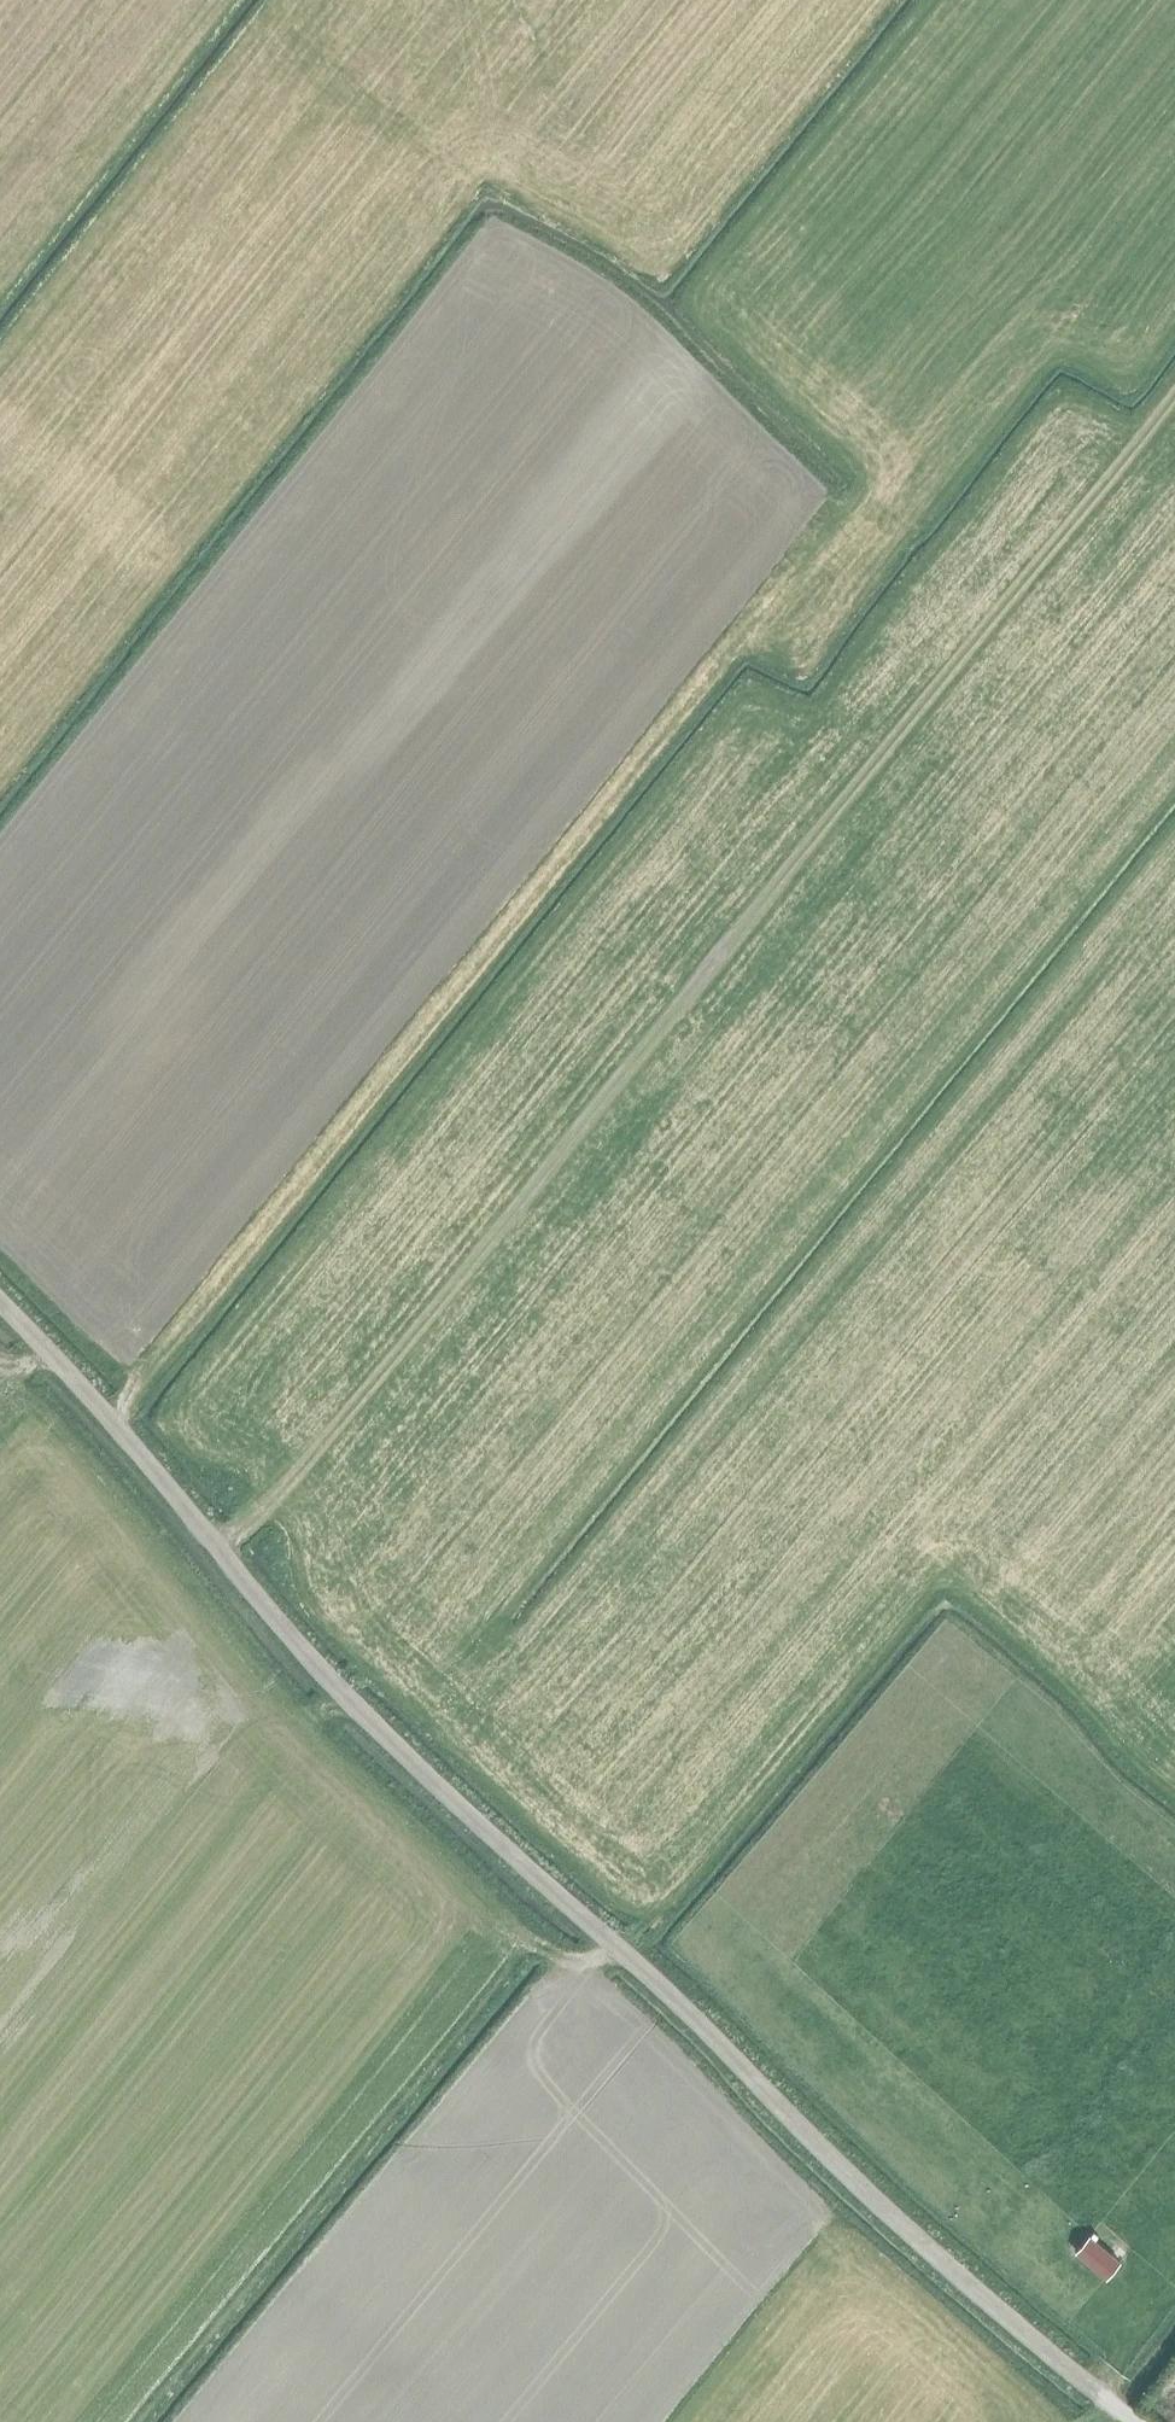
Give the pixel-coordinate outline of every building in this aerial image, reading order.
[(1120,2261),(1091,2236),(1076,2253),(1105,2278),(1120,2261)]
